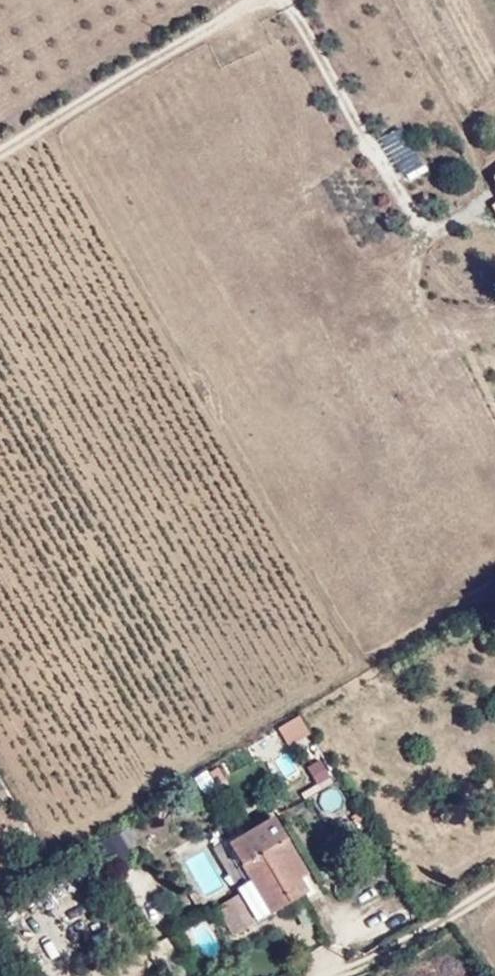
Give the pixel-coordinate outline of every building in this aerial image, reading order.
[(402,179),(423,167),(400,128),(380,140),(402,179)] [(193,777),(200,795),(214,789),(207,771),(193,777)] [(311,887),(270,819),(211,853),(229,887),(216,895),(237,932),(311,887)] [(170,911),(176,908),(170,899),(165,903),(170,911)]
